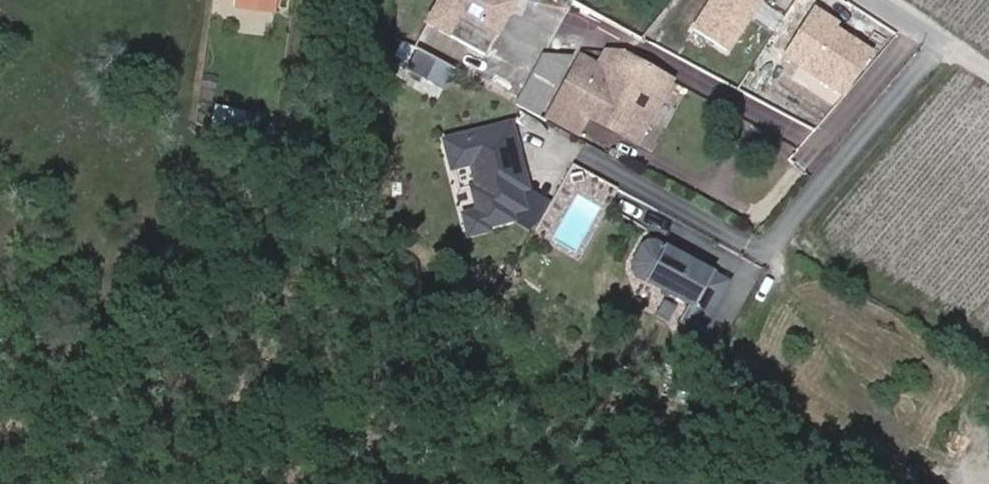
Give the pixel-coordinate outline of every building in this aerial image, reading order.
[(514,0),(436,0),(423,23),(488,58),(518,2),(514,0)] [(697,30),(729,52),(767,0),(719,0),(697,30)] [(839,25),(814,9),(785,55),(846,95),(873,54),(836,30),(839,25)] [(418,52),(409,69),(444,88),(454,71),(418,52)] [(603,69),(590,62),(584,72),(610,86),(628,56),(611,54),(603,69)] [(572,57),(541,56),(515,101),(541,116),(572,57)] [(587,60),(553,121),(582,137),(594,117),(640,143),(675,82),(628,56),(610,86),(584,72),(590,62),(587,60)] [(223,139),(237,142),(244,114),(229,111),(223,139)] [(516,211),(529,207),(523,189),(531,186),(524,165),(515,168),(512,158),(521,156),(511,123),(446,143),(454,171),(474,165),(480,188),(476,190),(483,213),(488,211),(492,227),(518,219),(516,211)] [(521,156),(512,158),(515,168),(524,165),(521,156)] [(618,189),(574,165),(562,187),(607,211),(618,189)] [(492,227),(488,211),(483,213),(469,217),(475,237),(494,231),(492,227)] [(631,269),(634,275),(689,304),(680,321),(698,331),(725,281),(652,241),(646,242),(640,245),(631,262),(631,269)]
